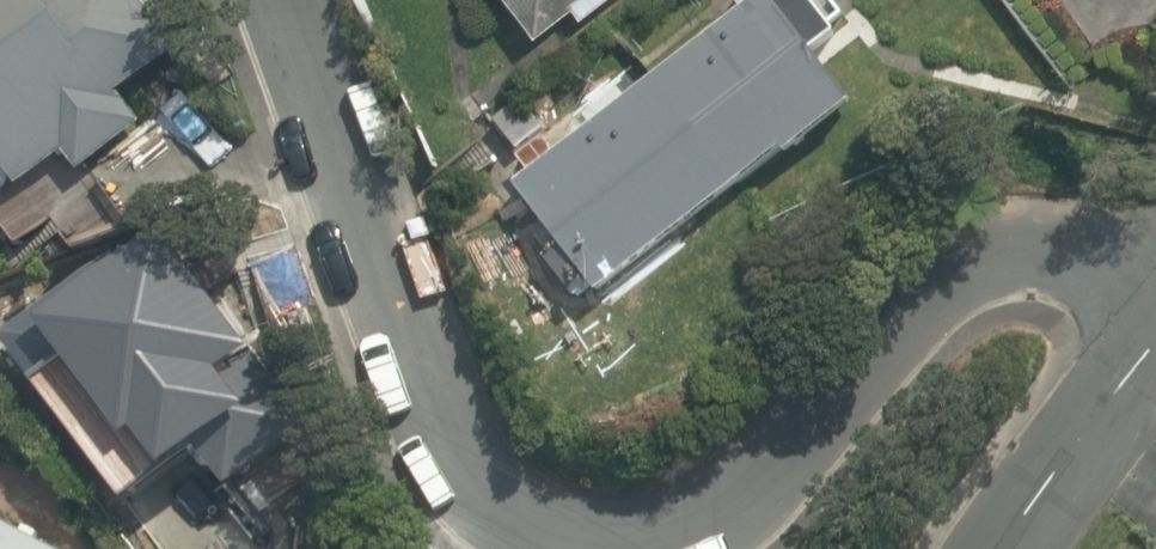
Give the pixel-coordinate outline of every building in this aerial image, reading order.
[(40,0),(0,0),(0,173),(17,197),(59,166),(73,185),(149,129),(136,111),(126,97),(192,49),(156,0),(43,0),(41,1),(40,0)] [(540,57),(581,29),(624,0),(502,0),(540,57)] [(513,188),(553,245),(525,265),(570,327),(598,307),(847,127),(805,68),(851,35),(826,0),(774,0),(762,8),(513,188)] [(127,270),(5,358),(120,519),(203,460),(228,495),(267,467),(285,455),(198,333),(181,345),(127,270)] [(0,521),(0,548),(50,548),(0,521)]
